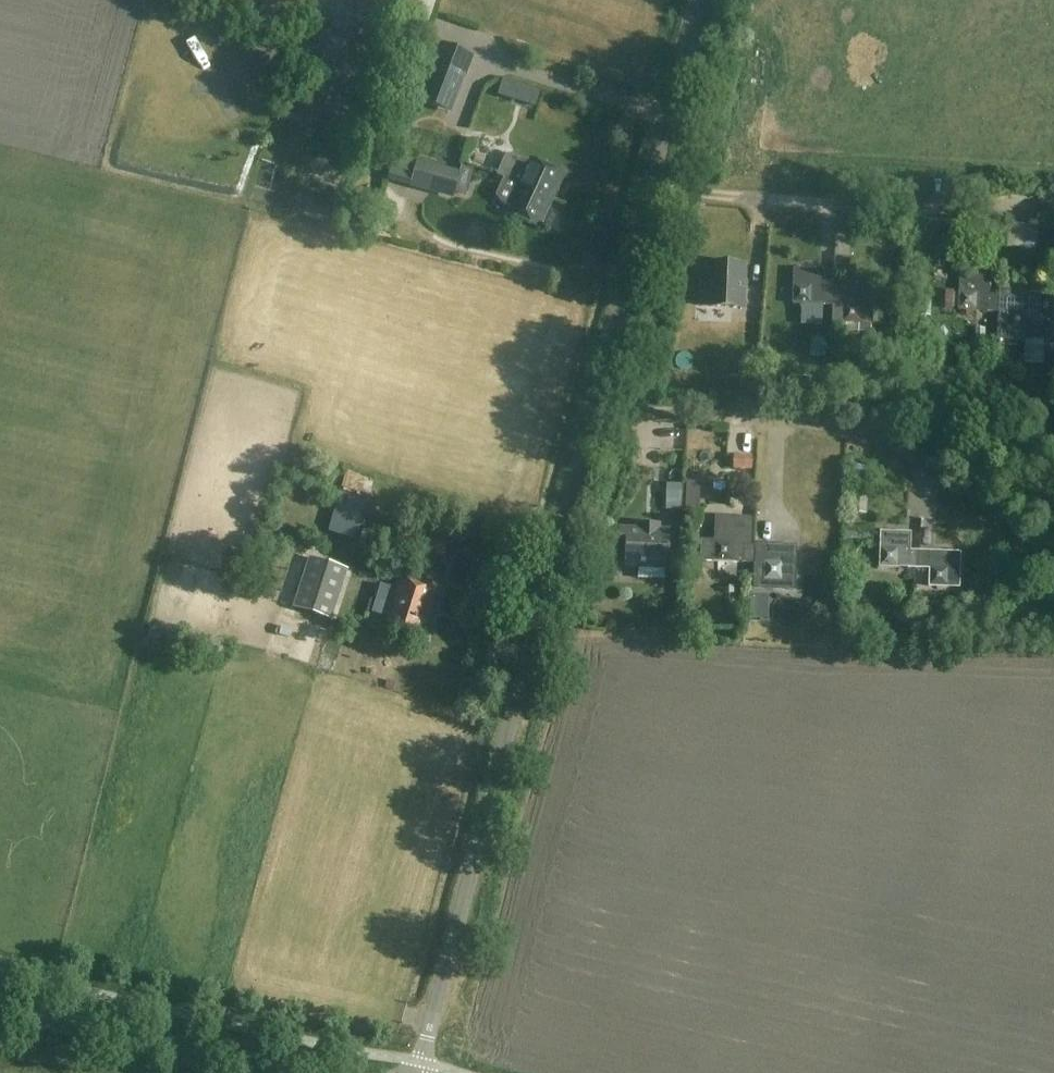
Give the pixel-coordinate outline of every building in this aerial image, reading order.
[(343,29),(339,71),(361,73),(365,31),(343,29)] [(421,105),(453,117),(474,56),(442,45),(421,105)] [(504,82),(499,98),(517,103),(522,87),(504,82)] [(330,117),(339,118),(342,97),(333,95),(330,117)] [(402,181),(405,154),(390,152),(387,179),(402,181)] [(515,154),(505,157),(497,175),(504,179),(503,180),(551,202),(563,176),(559,174),(561,169),(548,163),(546,168),(515,154)] [(412,189),(454,199),(460,173),(418,162),(412,189)] [(538,231),(551,202),(503,180),(496,197),(501,204),(507,207),(503,215),(538,231)] [(990,252),(988,265),(997,266),(999,253),(990,252)] [(745,311),(747,265),(707,263),(706,281),(701,280),(699,309),(745,311)] [(833,307),(834,290),(823,290),(824,273),(795,272),(793,306),(833,307)] [(1000,314),(1000,298),(992,298),(991,280),(961,278),(960,313),(1000,314)] [(834,290),(833,307),(843,308),(843,325),(873,327),(874,292),(834,290)] [(1000,298),(1000,314),(999,341),(1026,342),(1026,366),(1045,366),(1046,342),(1039,341),(1039,333),(1040,300),(1000,298)] [(922,302),(922,315),(930,315),(930,302),(922,302)] [(913,305),(898,305),(898,330),(913,330),(913,305)] [(975,331),(975,345),(985,345),(985,331),(975,331)] [(811,338),(809,355),(822,356),(824,339),(811,338)] [(739,367),(738,384),(752,385),(753,368),(739,367)] [(733,455),(733,470),(752,470),(752,456),(733,455)] [(683,489),(683,511),(698,511),(698,485),(683,485),(683,489)] [(668,489),(668,514),(683,514),(683,511),(683,489),(668,489)] [(847,498),(846,513),(865,514),(866,499),(847,498)] [(742,565),(756,565),(757,547),(751,547),(751,520),(716,519),(716,540),(702,540),(701,562),(742,563),(742,565)] [(444,559),(449,542),(416,531),(411,549),(444,559)] [(669,561),(670,534),(622,533),(622,548),(627,548),(627,568),(665,569),(665,575),(679,576),(679,562),(669,561)] [(921,570),(921,554),(911,554),(912,536),(882,535),(881,569),(921,570)] [(757,547),(756,565),(764,565),(764,584),(793,584),(794,549),(766,548),(766,547),(757,547)] [(921,554),(921,570),(931,570),(931,589),(959,590),(961,556),(921,554)] [(332,621),(349,571),(310,558),(293,608),(332,621)] [(422,636),(436,590),(400,579),(386,625),(422,636)]
